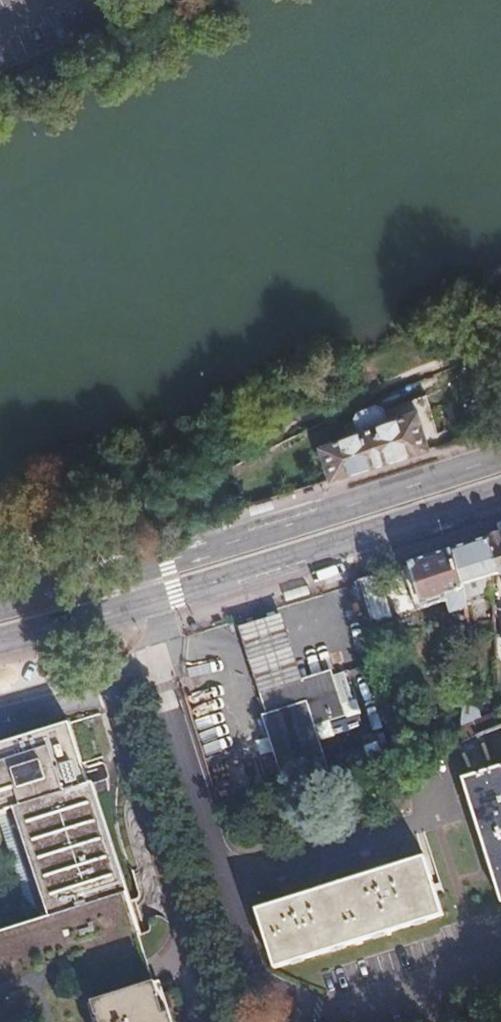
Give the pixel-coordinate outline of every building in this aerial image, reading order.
[(381,465),(428,450),(416,413),(386,424),(382,408),(376,405),(355,413),(354,421),(358,434),(320,447),(330,480),(381,465)] [(117,531),(110,533),(113,540),(119,538),(117,531)] [(488,538),(497,574),(500,576),(500,534),(488,538)] [(497,574),(488,538),(465,545),(452,550),(466,597),(492,588),(492,576),(497,574)] [(466,597),(452,550),(423,559),(402,566),(403,571),(400,572),(405,585),(407,584),(409,588),(416,585),(423,606),(445,599),(450,611),(467,606),(466,598),(466,597)] [(392,616),(378,573),(356,580),(370,622),(392,616)] [(359,597),(354,581),(341,585),(344,595),(351,593),(353,599),(359,597)] [(306,686),(283,615),(239,630),(267,719),(272,717),(266,698),(306,686)] [(267,719),(265,720),(287,790),(331,776),(316,728),(345,719),(332,677),(306,686),(266,698),(272,717),(267,719)] [(458,742),(498,727),(494,716),(460,727),(458,742)] [(14,809),(48,918),(127,893),(92,785),(89,786),(69,725),(0,747),(0,814),(14,809)] [(461,777),(500,900),(500,764),(461,777)] [(255,909),(274,967),(442,915),(424,857),(255,909)] [(96,1013),(157,994),(151,975),(127,893),(48,918),(0,933),(0,1021),(98,1021),(96,1013)] [(157,994),(96,1013),(98,1021),(165,1021),(157,994)]
